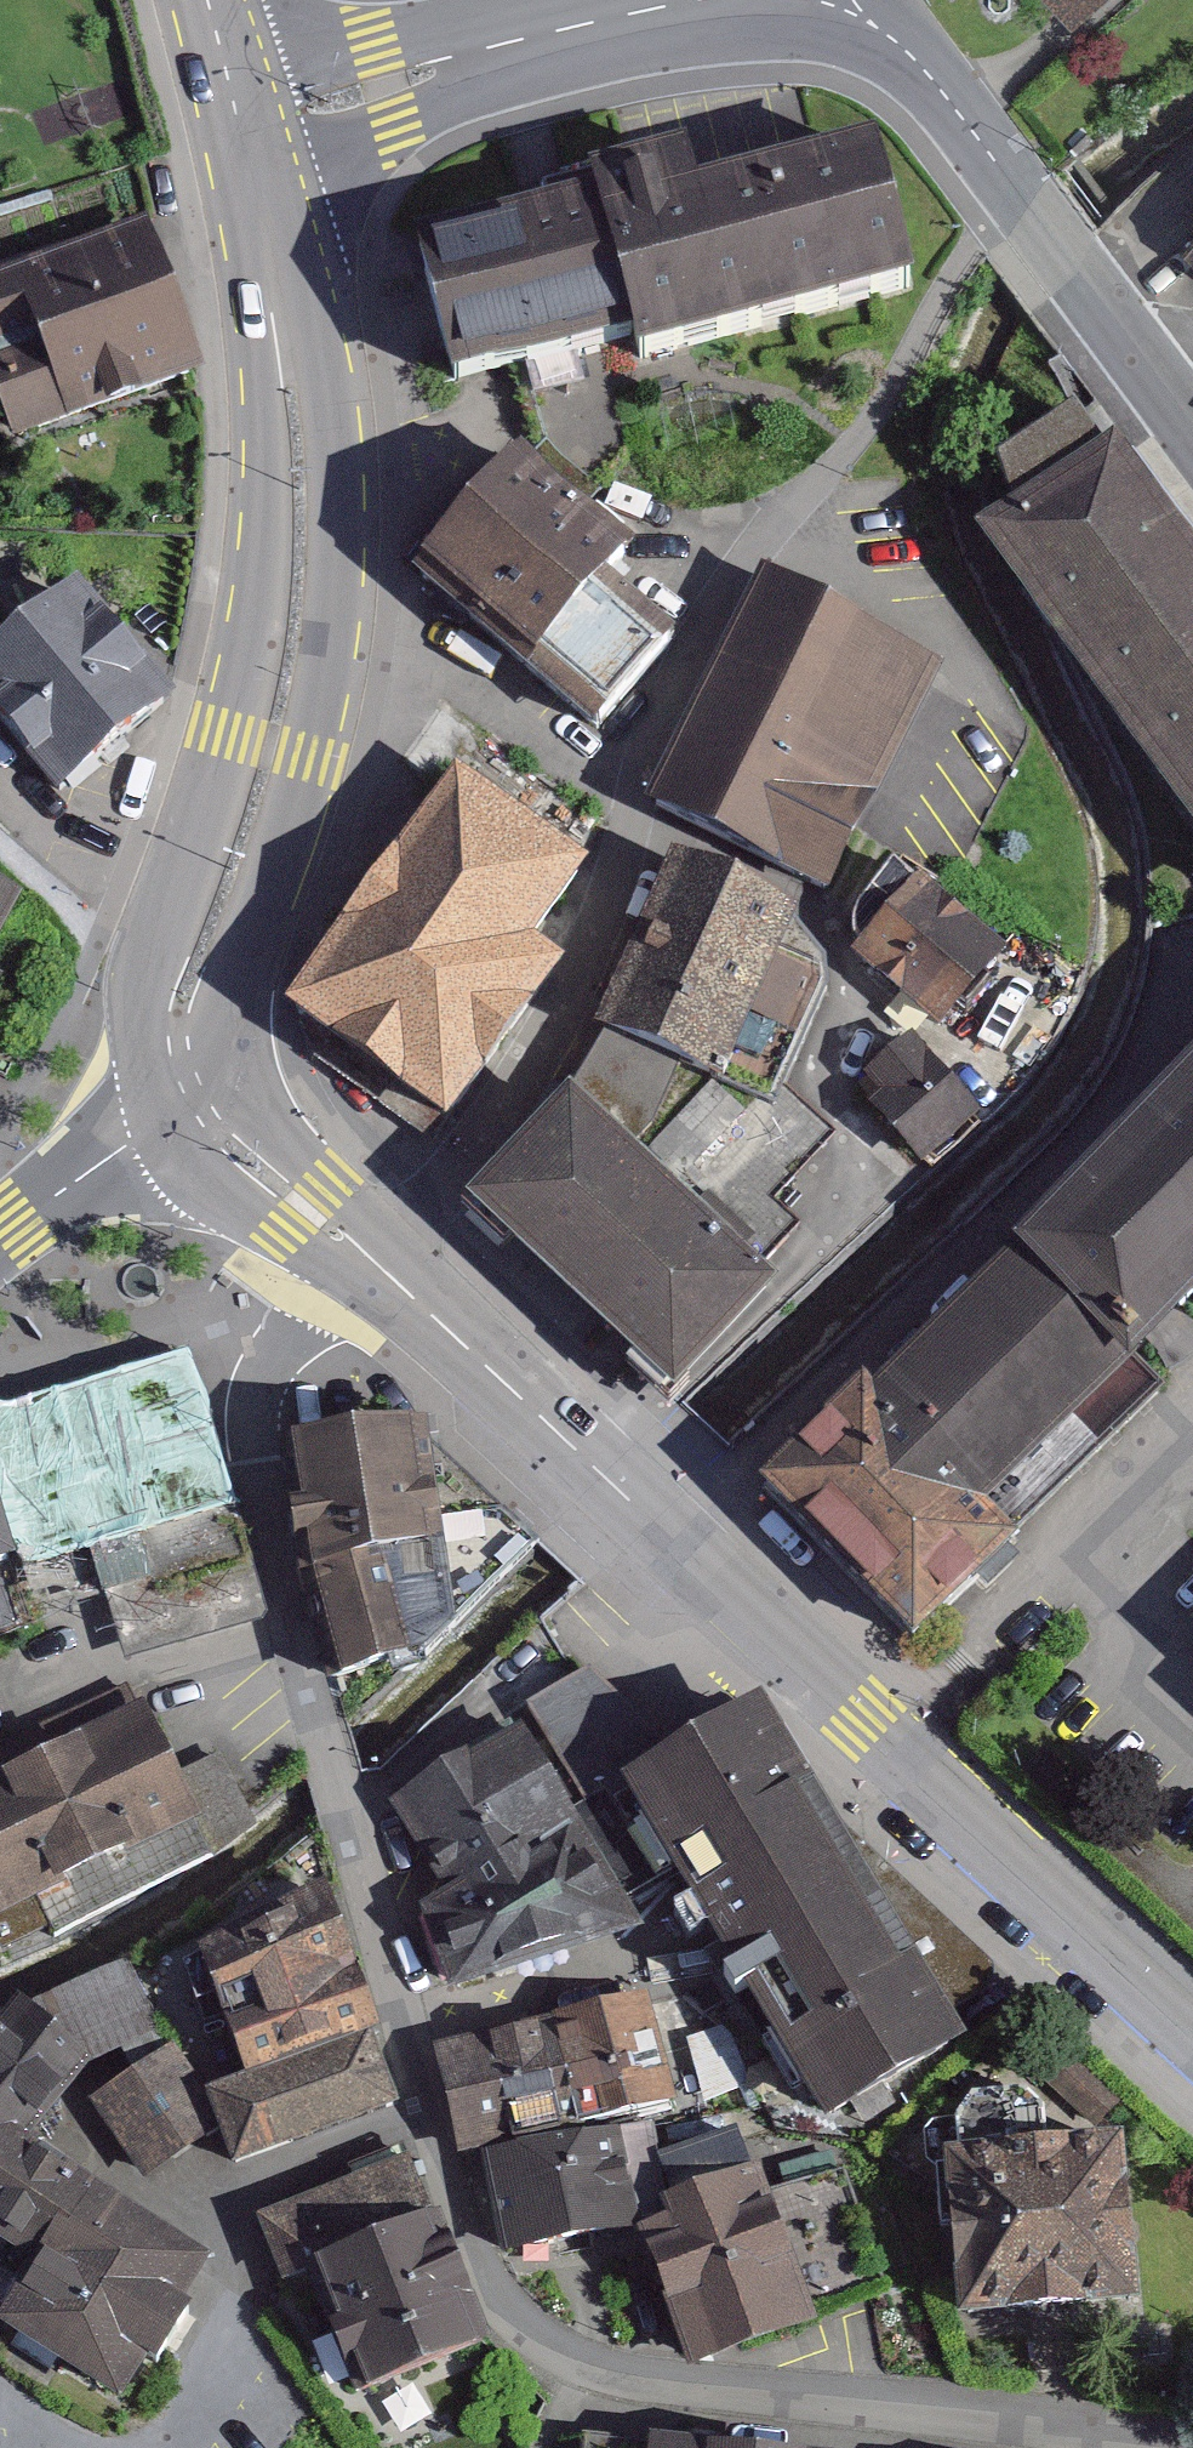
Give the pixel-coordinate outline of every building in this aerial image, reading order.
[(1062,18),(1082,0),(1045,0),(1062,18)] [(602,183),(422,231),(462,377),(634,331),(641,358),(911,286),(870,131),(687,180),(676,141),(596,162),(602,183)] [(0,266),(0,411),(13,446),(202,366),(147,215),(0,266)] [(991,529),(1192,809),(1192,560),(1109,444),(991,529)] [(650,557),(519,445),(414,569),(587,716),(657,634),(615,599),(650,557)] [(945,664),(766,564),(651,797),(830,889),(945,664)] [(80,572),(0,637),(0,717),(59,788),(174,689),(80,572)] [(605,806),(444,688),(388,763),(439,800),(297,993),(464,1115),(572,969),(543,948),(599,871),(572,851),(605,806)] [(799,910),(675,848),(594,1025),(605,1029),(680,1061),(772,1099),(824,975),(776,958),(799,910)] [(1009,949),(922,873),(853,947),(943,1025),(1009,949)] [(24,894),(0,881),(0,941),(24,894)] [(680,1061),(605,1029),(575,1084),(633,1137),(657,1111),(680,1061)] [(979,1109),(912,1031),(865,1071),(880,1088),(868,1098),(921,1159),(979,1109)] [(1014,1243),(1121,1354),(1192,1284),(1192,1057),(1014,1243)] [(575,1084),(569,1079),(551,1100),(470,1192),(670,1380),(774,1274),(760,1262),(800,1225),(775,1199),(832,1132),(788,1088),(777,1109),(748,1107),(710,1081),(646,1150),(633,1137),(575,1084)] [(1121,1354),(1014,1243),(875,1377),(864,1364),(756,1468),(911,1628),(1013,1531),(976,1493),(1121,1354)] [(0,1395),(0,1484),(220,1409),(193,1337),(0,1395)] [(0,1484),(0,1493),(22,1554),(32,1585),(94,1568),(122,1655),(267,1618),(251,1563),(231,1508),(247,1502),(220,1409),(0,1484)] [(425,1419),(278,1436),(296,1558),(310,1618),(333,1676),(423,1652),(533,1538),(498,1501),(425,1419)] [(22,1554),(0,1493),(0,1561),(22,1554)] [(577,1784),(569,1792),(594,1838),(626,1895),(678,1865),(621,1770),(659,1747),(642,1719),(591,1666),(529,1703),(577,1784)] [(0,1763),(0,1920),(78,1886),(84,1880),(193,1830),(216,1853),(256,1825),(220,1752),(180,1771),(139,1694),(0,1763)] [(851,1836),(740,1697),(659,1747),(621,1770),(678,1865),(767,2003),(748,2012),(767,2045),(785,2034),(829,2120),(963,2037),(960,2014),(991,1997),(996,1961),(851,1836)] [(443,1885),(594,1838),(569,1792),(521,1723),(474,1758),(467,1748),(395,1796),(443,1885)] [(626,1895),(594,1838),(443,1885),(413,1898),(423,1932),(440,1990),(638,1924),(626,1895)] [(380,2025),(325,1884),(201,1944),(245,2068),(380,2025)] [(126,1959),(18,1996),(0,2018),(0,2124),(7,2122),(31,2136),(88,2063),(159,2027),(126,1959)] [(677,2095),(651,1984),(540,2010),(566,2121),(677,2095)] [(566,2121),(540,2010),(428,2035),(454,2146),(566,2121)] [(248,2073),(208,2086),(224,2124),(231,2159),(400,2106),(377,2033),(248,2073)] [(224,2124),(172,2043),(93,2093),(145,2175),(224,2124)] [(1121,2096),(1078,2054),(1051,2082),(1093,2124),(1121,2096)] [(958,2116),(929,2119),(941,2224),(953,2223),(964,2307),(1137,2296),(1115,2129),(1046,2135),(1043,2103),(1024,2086),(976,2090),(958,2116)] [(30,2260),(0,2311),(0,2318),(120,2396),(213,2254),(7,2122),(0,2124),(0,2240),(30,2260)] [(739,2137),(734,2126),(658,2153),(672,2191),(661,2195),(668,2213),(635,2225),(687,2369),(817,2322),(809,2300),(767,2186),(748,2134),(739,2137)] [(620,2130),(487,2158),(506,2250),(639,2222),(620,2130)] [(447,2249),(410,2155),(299,2199),(336,2292),(447,2249)] [(847,2167),(767,2186),(809,2300),(886,2282),(847,2167)] [(30,2260),(0,2240),(0,2311),(30,2260)] [(484,2342),(447,2249),(336,2292),(373,2385),(484,2342)] [(648,2447),(829,2447),(650,2431),(649,2438),(648,2447)] [(580,2432),(579,2447),(648,2447),(649,2438),(580,2432)]
